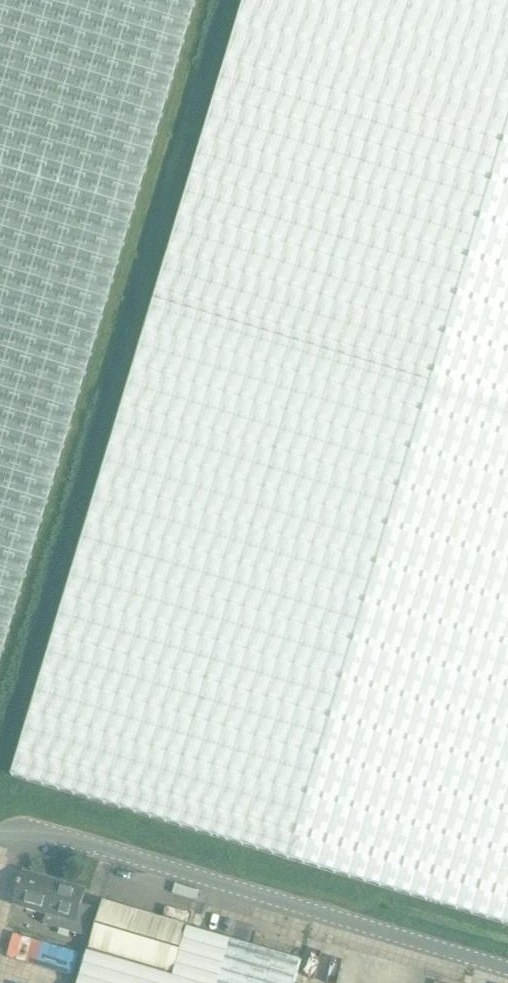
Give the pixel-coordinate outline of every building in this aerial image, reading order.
[(195,0),(0,0),(0,658),(195,0)] [(11,775),(507,924),(507,0),(245,0),(11,775)] [(80,906),(84,891),(22,873),(12,907),(46,917),(43,927),(86,939),(94,910),(80,906)] [(101,902),(87,949),(171,974),(185,928),(101,902)] [(87,949),(77,982),(292,982),(298,962),(185,928),(171,974),(87,949)]
